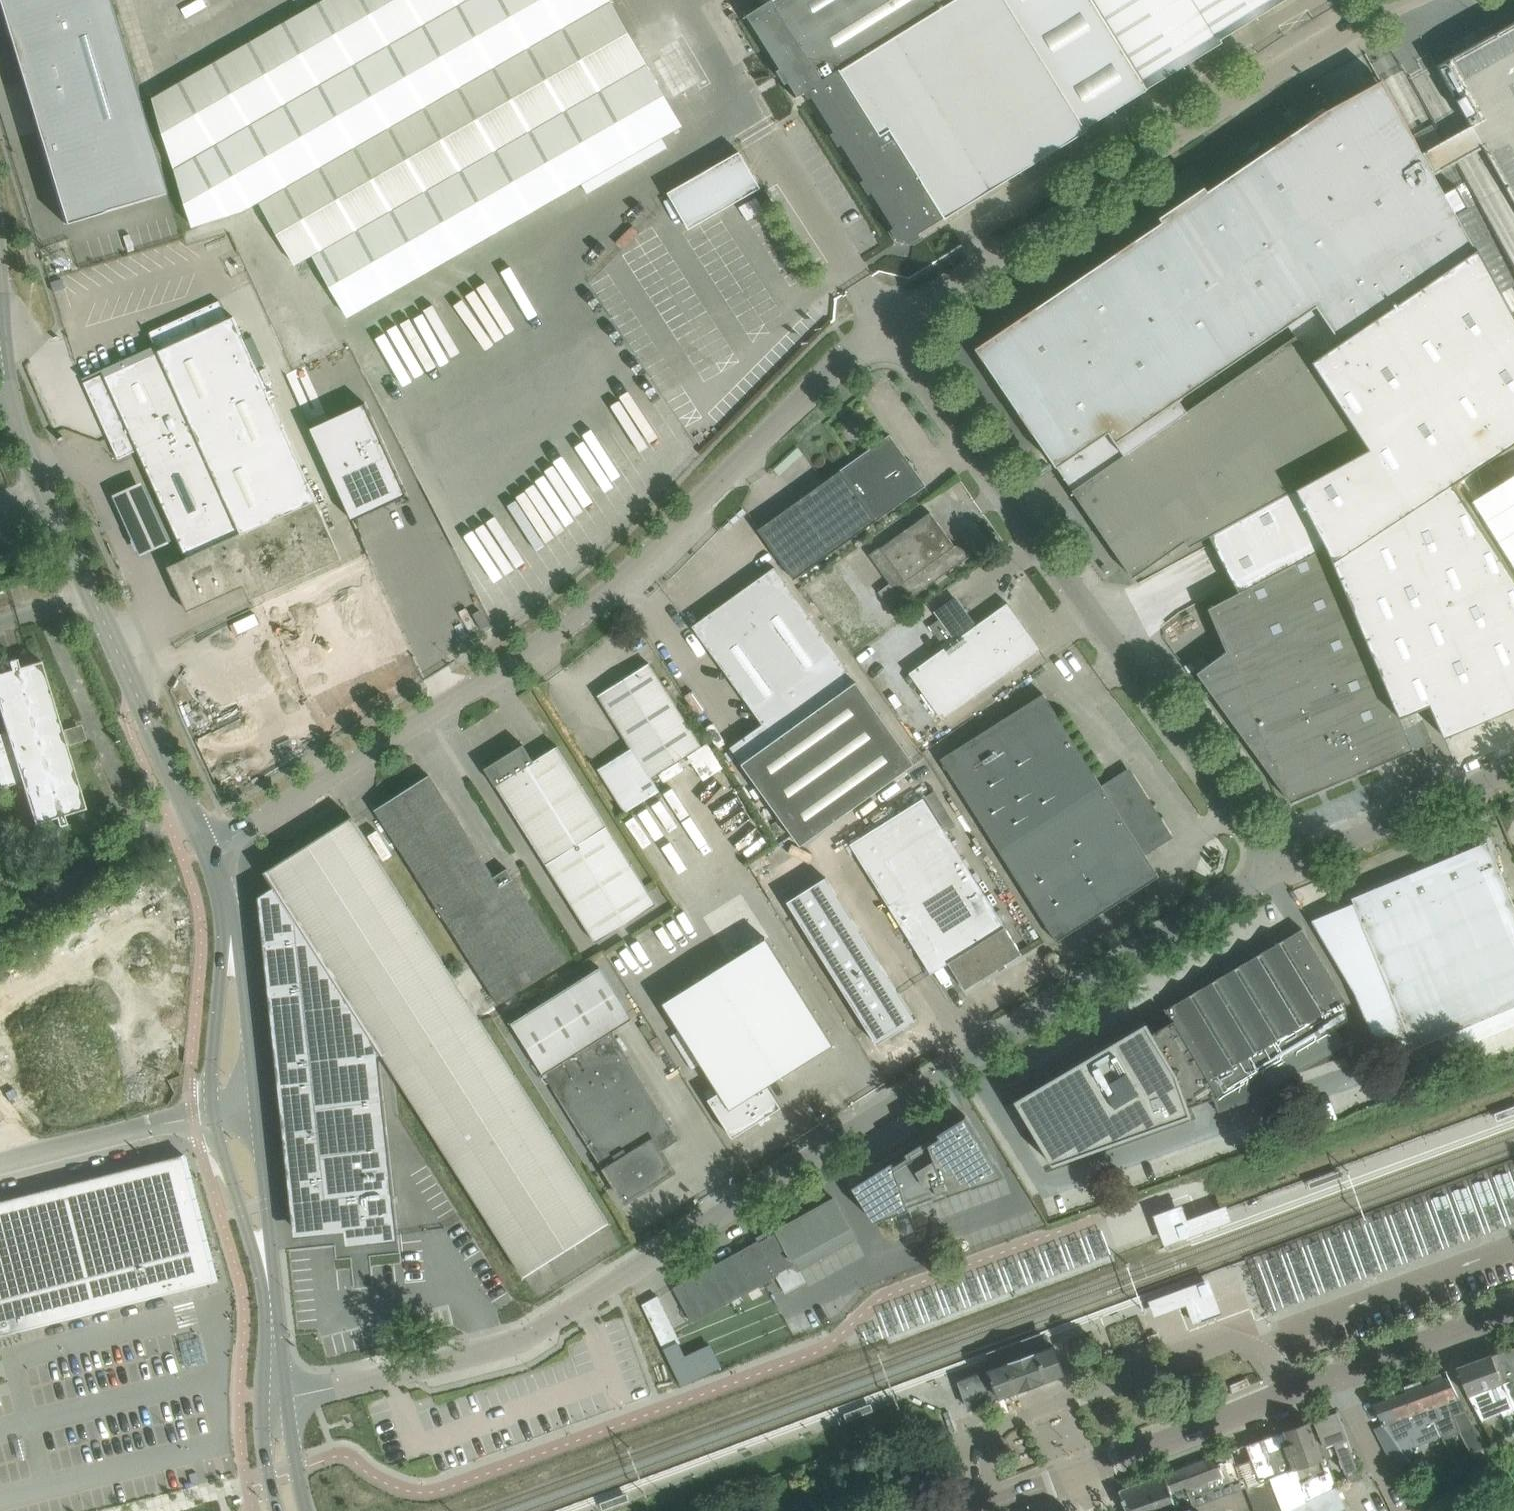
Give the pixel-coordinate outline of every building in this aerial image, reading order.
[(9,37),(15,35),(21,55),(35,51),(75,39),(93,99),(32,117),(64,223),(168,192),(111,0),(0,0),(0,9),(9,37)] [(258,203),(293,266),(313,255),(348,316),(682,126),(610,0),(322,0),(152,97),(194,227),(258,203)] [(760,9),(897,229),(917,234),(1147,89),(1146,88),(1222,42),(1220,39),(1283,0),(774,0),(760,9)] [(1435,66),(1465,119),(1477,141),(1513,208),(1513,22),(1435,66)] [(1419,145),(1418,146),(1382,81),(1327,109),(1208,190),(1205,186),(1160,217),(1163,221),(977,347),(1057,467),(1109,431),(1116,442),(1317,305),(1341,341),(1342,341),(1476,250),(1475,250),(1430,166),(1419,145)] [(1477,141),(1465,119),(1419,145),(1430,166),(1477,141)] [(760,188),(753,175),(739,152),(669,193),(689,228),(760,188)] [(757,197),(740,207),(748,220),(764,210),(757,197)] [(1400,716),(1430,704),(1430,703),(1430,704),(1444,737),(1513,707),(1513,577),(1453,484),(1513,443),(1513,317),(1477,249),(1475,250),(1476,250),(1342,341),(1341,341),(1313,361),(1370,448),(1309,481),(1315,492),(1312,494),(1338,542),(1346,563),(1336,567),(1400,716)] [(104,374),(85,383),(119,458),(137,449),(186,558),(167,566),(188,611),(244,585),(251,599),(343,558),(233,316),(245,311),(237,293),(150,332),(156,345),(102,369),(104,374)] [(1296,335),(1073,490),(1133,577),(1185,541),(1189,546),(1207,537),(1295,488),(1309,481),(1370,448),(1313,361),(1296,335)] [(365,403),(310,428),(352,520),(407,495),(365,403)] [(759,529),(794,578),(876,520),(876,521),(926,485),(890,435),(840,470),(841,471),(759,529)] [(484,523),(519,566),(596,503),(583,488),(585,487),(562,459),(484,523)] [(135,476),(108,489),(134,548),(162,536),(135,476)] [(1295,488),(1207,537),(1238,593),(1209,608),(1227,651),(1197,673),(1264,765),(1273,761),(1291,802),(1414,750),(1400,716),(1336,567),(1327,546),(1295,488)] [(441,518),(439,519),(477,591),(490,584),(478,561),(487,556),(481,543),(470,548),(448,508),(446,509),(437,492),(430,496),(441,518)] [(881,546),(869,554),(890,583),(878,591),(893,611),(904,603),(965,559),(930,512),(882,547),(881,546)] [(368,555),(311,581),(259,605),(301,697),(410,648),(368,555)] [(915,763),(775,567),(742,591),(738,586),(723,597),(726,602),(693,626),(775,740),(742,763),(801,845),(915,763)] [(1007,603),(991,614),(909,673),(909,674),(905,677),(913,689),(917,685),(942,719),(1040,649),(1007,603)] [(22,780),(35,823),(55,817),(58,826),(66,823),(64,814),(85,808),(66,743),(77,740),(74,728),(62,732),(40,660),(19,667),(16,658),(8,660),(11,669),(0,672),(0,712),(6,732),(0,734),(0,787),(22,780)] [(598,695),(609,712),(631,747),(599,768),(627,812),(660,791),(651,777),(670,764),(701,745),(649,663),(598,695)] [(941,758),(1057,941),(1159,876),(1144,853),(1165,841),(1166,840),(1167,839),(1168,837),(1168,835),(1169,833),(1168,831),(1168,829),(1167,829),(1166,827),(1165,826),(1164,826),(1162,825),(1161,825),(1146,802),(1149,801),(1134,776),(1133,775),(1131,773),(1129,773),(1127,772),(1126,772),(1123,773),(1122,773),(1102,786),(1043,693),(941,758)] [(1423,720),(1416,723),(1425,745),(1432,742),(1423,720)] [(679,779),(720,753),(711,738),(701,745),(670,764),(679,779)] [(495,785),(496,784),(507,801),(547,864),(595,941),(657,903),(557,746),(534,761),(523,744),(484,767),(495,785)] [(375,809),(386,826),(498,1003),(566,960),(514,878),(500,887),(429,775),(375,809)] [(935,791),(924,798),(945,832),(956,825),(935,791)] [(965,989),(1022,953),(945,832),(924,798),(850,844),(931,973),(932,973),(925,961),(941,950),(965,989)] [(383,1054),(395,1074),(480,1020),(351,817),(266,871),(278,889),(383,1054)] [(1351,897),(1358,913),(1355,914),(1357,920),(1360,919),(1414,1047),(1513,1005),(1513,906),(1487,841),(1351,897)] [(821,873),(783,897),(873,1040),(911,1016),(821,873)] [(383,1054),(278,889),(264,898),(299,1231),(349,1226),(350,1240),(396,1235),(396,1240),(398,1239),(379,1055),(383,1054)] [(1047,1081),(1015,1100),(1054,1165),(1106,1145),(1107,1147),(1195,1114),(1191,1104),(1201,1100),(1207,1116),(1208,1115),(1207,1112),(1233,1103),(1234,1102),(1235,1102),(1236,1101),(1236,1100),(1237,1100),(1237,1099),(1237,1098),(1237,1096),(1237,1095),(1248,1093),(1251,1100),(1340,1044),(1322,1013),(1344,999),(1340,992),(1343,991),(1340,986),(1336,979),(1333,981),(1302,928),(1167,1008),(1167,1007),(1164,1008),(1172,1021),(1152,1033),(1145,1021),(1046,1080),(1047,1081)] [(665,1003),(720,1091),(708,1099),(733,1138),(782,1107),(768,1085),(832,1044),(766,939),(665,1003)] [(511,1010),(518,1020),(512,1024),(544,1073),(602,1164),(612,1182),(614,1181),(626,1201),(674,1171),(661,1151),(680,1139),(669,1122),(612,1031),(632,1018),(600,967),(530,1012),(523,1003),(511,1010)] [(480,1020),(395,1074),(524,1276),(609,1222),(480,1020)] [(852,1186),(873,1222),(1003,1175),(966,1115),(852,1186)] [(0,1200),(0,1334),(215,1280),(183,1153),(0,1200)] [(758,1240),(754,1243),(673,1287),(692,1321),(774,1276),(773,1274),(792,1264),(795,1270),(855,1237),(834,1198),(776,1230),(777,1233),(759,1242),(758,1240)] [(642,1304),(652,1322),(667,1349),(683,1341),(658,1296),(642,1304)] [(693,1342),(695,1349),(712,1343),(710,1336),(693,1342)] [(1054,1346),(959,1381),(969,1408),(1064,1373),(1054,1346)] [(1490,1355),(1508,1397),(1513,1411),(1513,1361),(1508,1348),(1490,1355)] [(1456,1367),(1468,1395),(1482,1420),(1501,1412),(1504,1417),(1513,1414),(1513,1411),(1508,1397),(1490,1355),(1456,1367)] [(1446,1371),(1413,1383),(1424,1406),(1430,1423),(1434,1421),(1436,1425),(1434,1426),(1438,1436),(1441,1435),(1443,1439),(1459,1431),(1460,1434),(1471,1454),(1486,1447),(1472,1422),(1467,1413),(1459,1397),(1446,1371)] [(1413,1383),(1391,1391),(1416,1447),(1438,1436),(1434,1426),(1436,1425),(1434,1421),(1430,1423),(1424,1406),(1413,1383)] [(1416,1447),(1391,1391),(1370,1399),(1405,1465),(1421,1456),(1416,1447)] [(1337,1411),(1313,1420),(1323,1447),(1335,1443),(1345,1472),(1358,1468),(1354,1458),(1356,1458),(1348,1437),(1337,1411)] [(1246,1444),(1251,1460),(1260,1483),(1270,1480),(1274,1488),(1279,1497),(1282,1504),(1286,1510),(1288,1510),(1337,1488),(1332,1477),(1325,1458),(1323,1459),(1309,1420),(1246,1444)] [(1248,1487),(1240,1466),(1237,1467),(1231,1450),(1164,1475),(1171,1494),(1187,1488),(1199,1484),(1205,1501),(1245,1485),(1246,1488),(1248,1487)] [(1246,1488),(1246,1489),(1260,1483),(1251,1460),(1239,1464),(1240,1466),(1248,1487),(1246,1488)] [(1192,1503),(1187,1488),(1171,1494),(1164,1475),(1119,1491),(1129,1510),(1178,1510),(1177,1508),(1192,1503)] [(1260,1483),(1246,1489),(1250,1498),(1274,1488),(1270,1480),(1260,1483)] [(1187,1488),(1192,1503),(1193,1505),(1205,1501),(1199,1484),(1187,1488)] [(1471,1487),(1462,1492),(1466,1500),(1476,1494),(1471,1487)] [(1274,1488),(1250,1498),(1253,1507),(1279,1497),(1274,1488)] [(1346,1508),(1337,1488),(1288,1510),(1340,1510),(1346,1508)] [(1442,1508),(1444,1510),(1456,1510),(1464,1505),(1457,1496),(1442,1508)] [(1253,1507),(1255,1510),(1267,1510),(1282,1504),(1279,1497),(1253,1507)]
